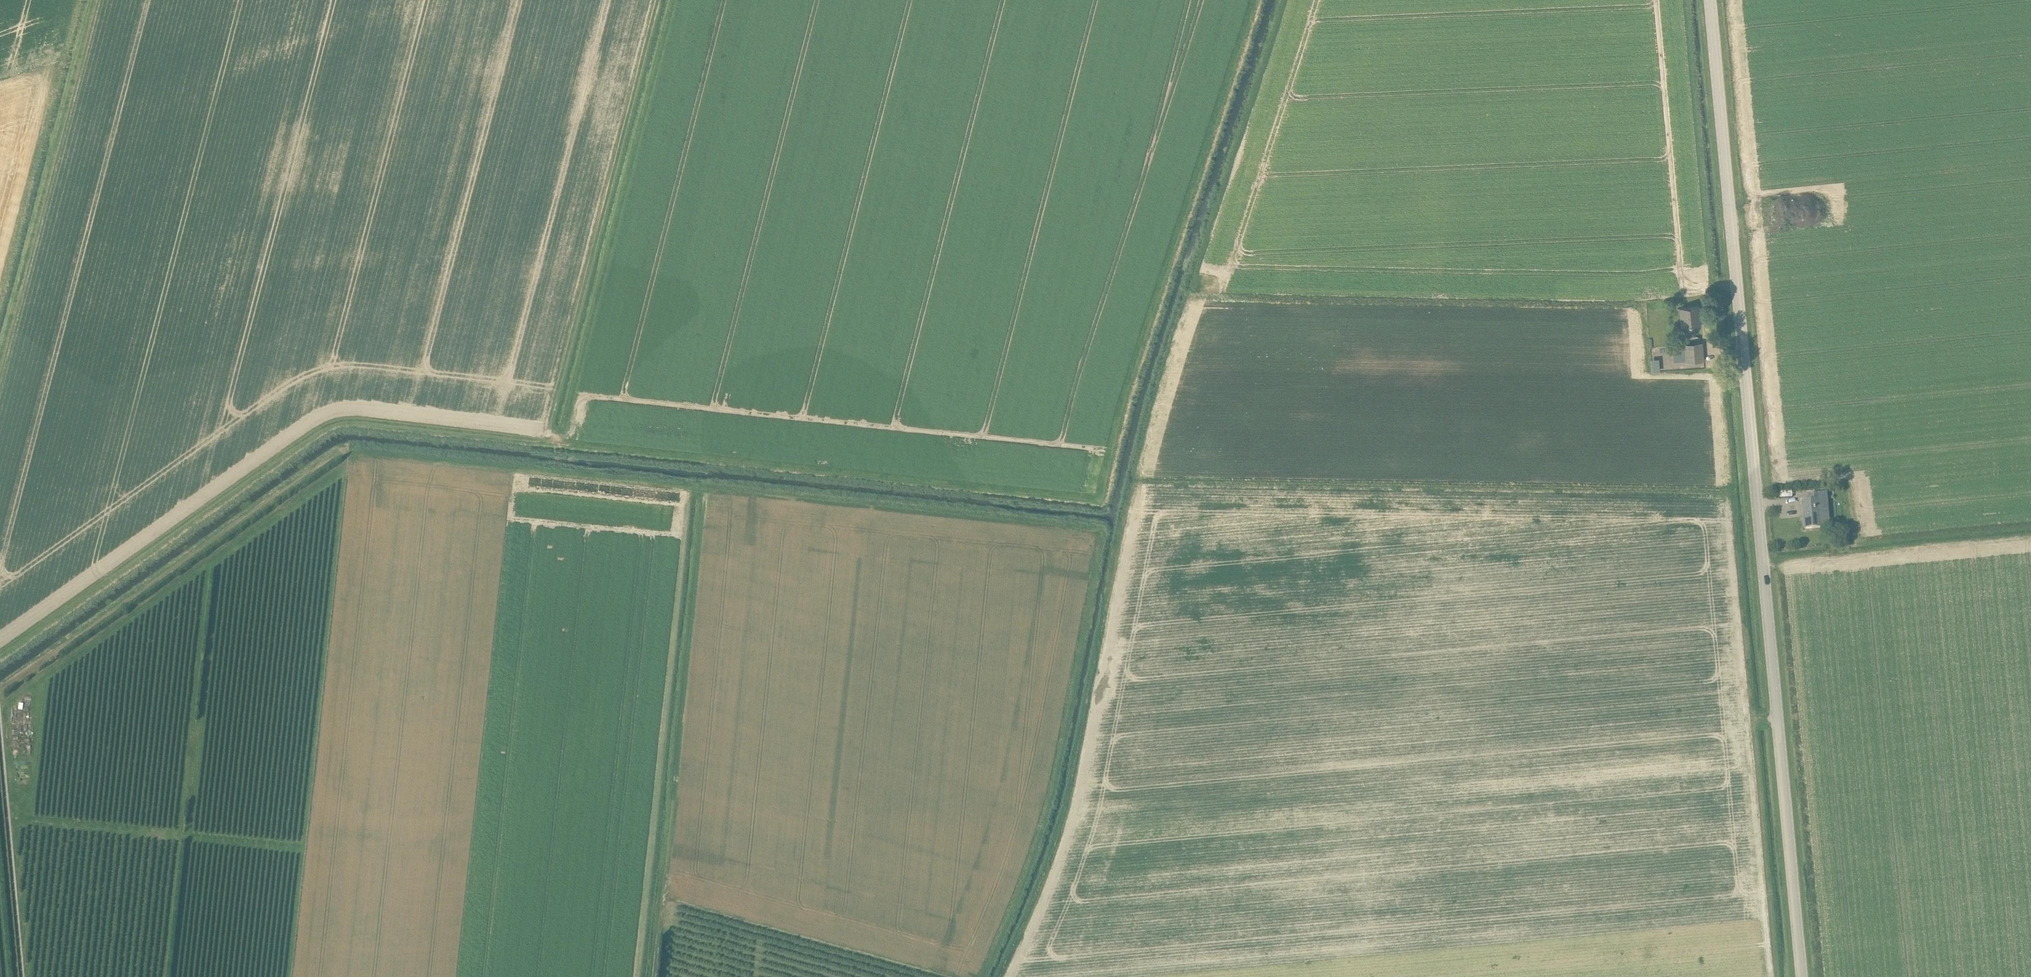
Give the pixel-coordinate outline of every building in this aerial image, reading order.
[(1681,326),(1700,324),(1699,306),(1680,308),(1681,326)] [(1704,360),(1702,343),(1684,345),(1686,362),(1704,360)] [(1805,529),(1822,527),(1820,502),(1826,502),(1825,494),(1807,496),(1808,502),(1802,502),(1805,529)]
